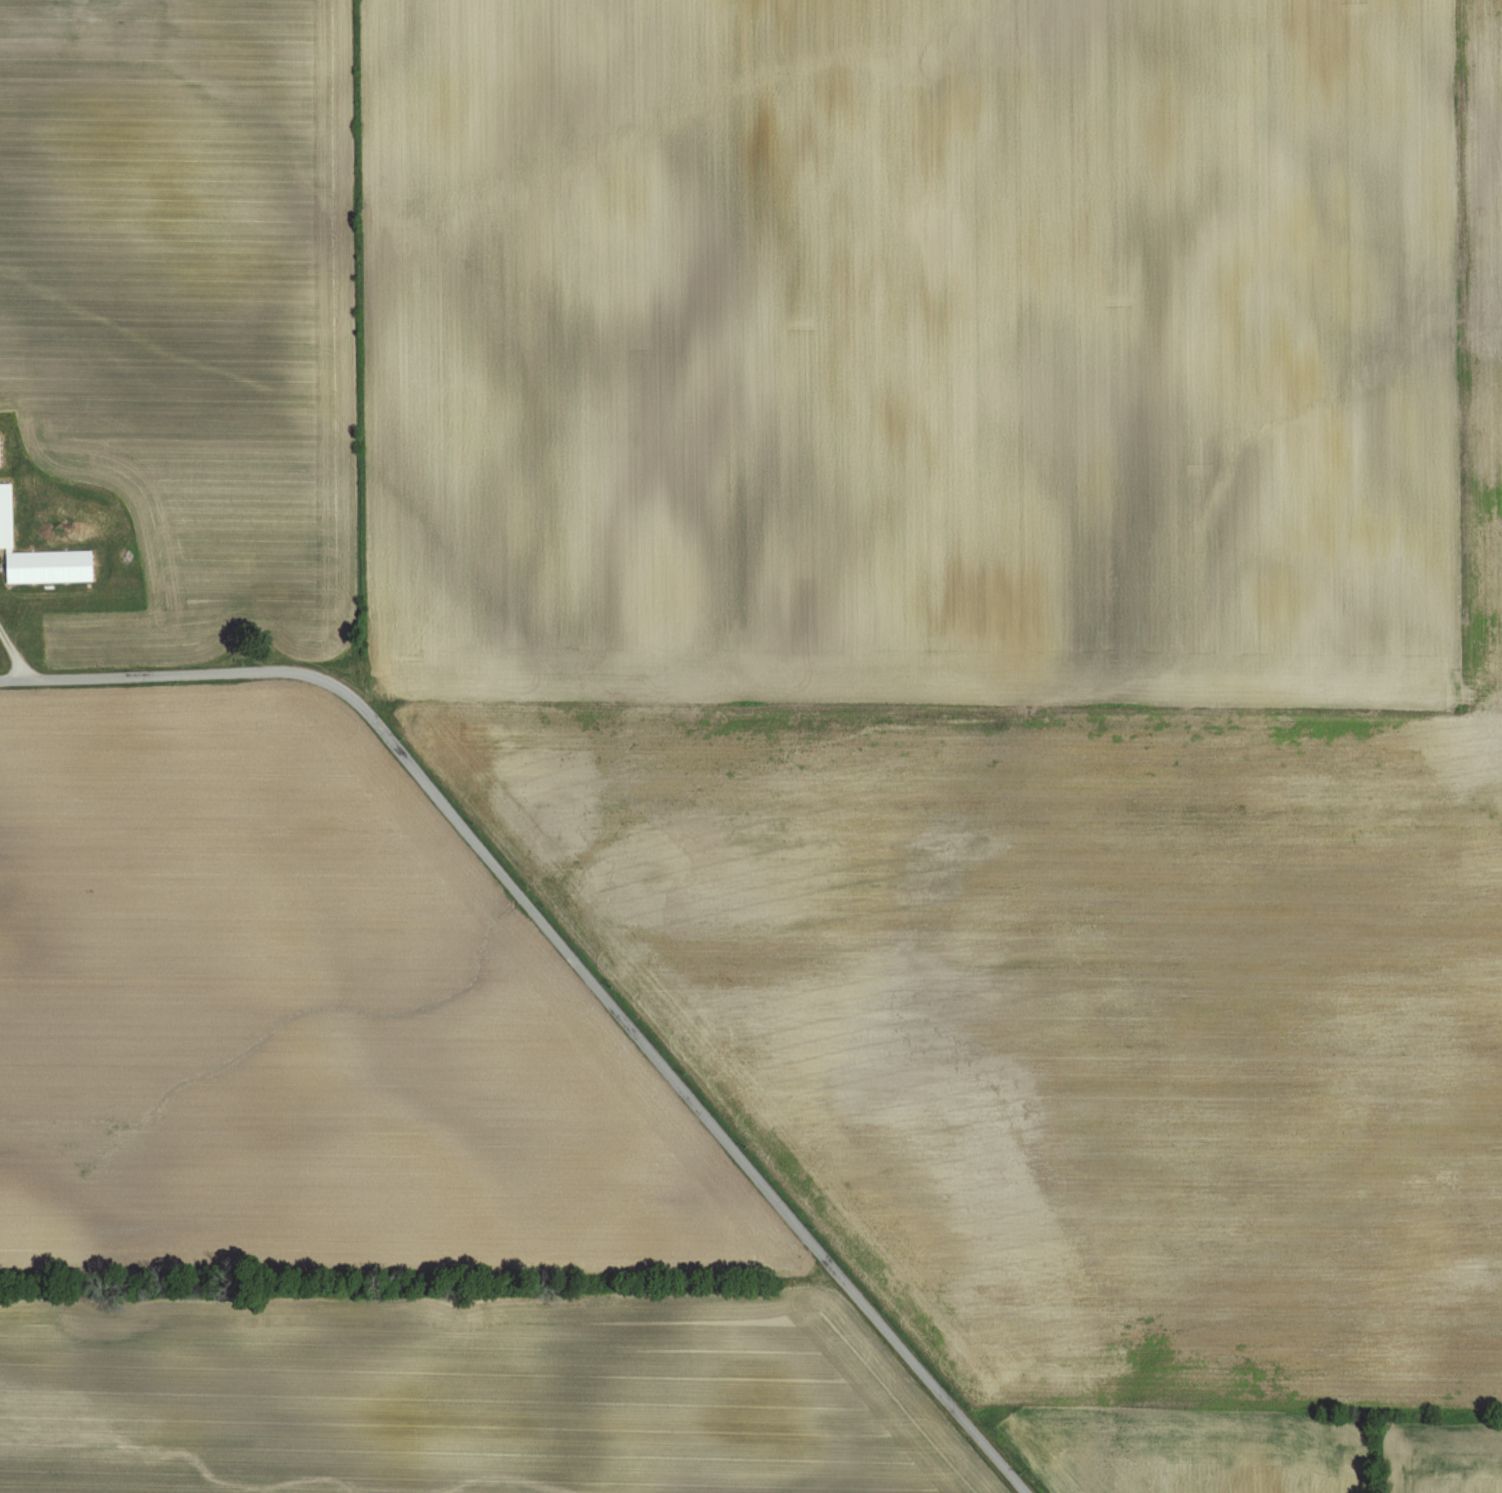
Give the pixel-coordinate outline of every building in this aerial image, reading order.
[(12,483),(0,484),(0,549),(6,549),(6,584),(94,583),(93,551),(13,552),(12,483)]
